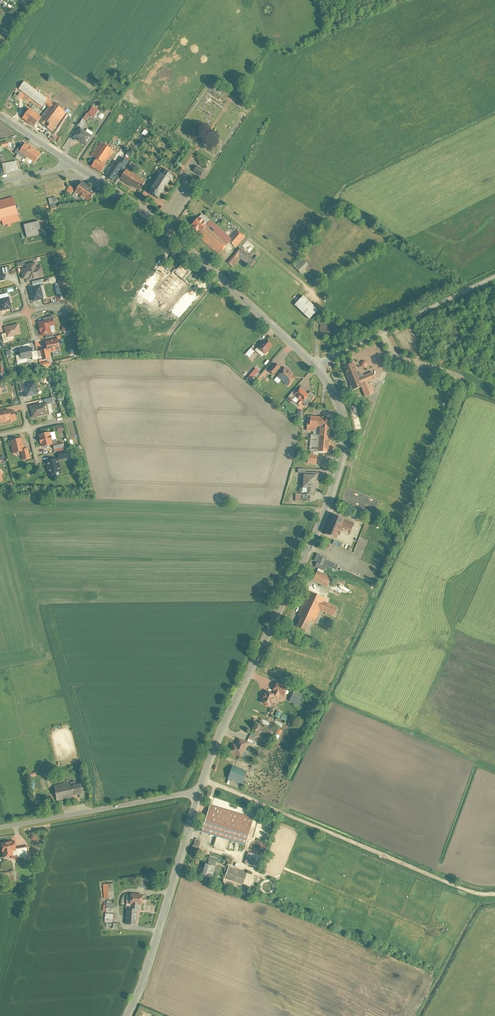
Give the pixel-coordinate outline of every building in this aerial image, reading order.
[(30,110),(22,120),(34,128),(38,122),(52,132),(66,113),(23,82),(18,90),(42,108),(45,104),(49,107),(41,118),(30,110)] [(98,110),(92,107),(88,113),(93,117),(98,110)] [(87,113),(78,126),(80,127),(89,115),(87,113)] [(74,136),(78,139),(78,140),(86,146),(87,144),(92,136),(79,128),(74,136)] [(100,172),(105,165),(114,152),(100,142),(91,155),(96,159),(91,166),(100,172)] [(25,160),(27,158),(35,163),(41,154),(25,143),(24,145),(21,143),(14,153),(25,160)] [(129,161),(124,158),(120,163),(125,167),(129,161)] [(104,175),(113,182),(124,166),(115,160),(104,175)] [(18,171),(16,161),(2,164),(4,174),(18,171)] [(203,171),(196,166),(192,171),(199,176),(203,171)] [(126,170),(120,179),(139,191),(145,182),(126,170)] [(148,193),(157,199),(169,179),(160,174),(148,193)] [(87,202),(95,191),(82,182),(74,192),(87,202)] [(75,189),(70,186),(66,191),(71,195),(75,189)] [(18,216),(13,197),(0,201),(0,221),(2,221),(3,225),(19,221),(18,216)] [(190,227),(198,234),(206,224),(198,217),(190,227)] [(236,229),(230,237),(210,220),(206,224),(198,234),(197,235),(219,254),(229,242),(236,248),(245,237),(236,229)] [(38,221),(23,225),(26,238),(41,234),(38,221)] [(240,248),(228,262),(234,267),(241,259),(250,267),(255,261),(240,248)] [(309,265),(302,258),(294,266),(301,273),(309,265)] [(35,263),(25,265),(24,261),(17,263),(18,268),(20,267),(23,280),(28,278),(29,280),(44,276),(41,266),(36,267),(35,263)] [(159,279),(142,298),(155,310),(166,298),(172,303),(188,284),(183,279),(190,272),(182,265),(175,273),(174,272),(164,284),(159,279)] [(3,273),(9,272),(8,267),(0,269),(0,281),(5,280),(3,273)] [(32,282),(33,287),(28,288),(32,302),(43,298),(40,286),(42,285),(41,279),(32,282)] [(318,310),(303,296),(294,305),(309,319),(318,310)] [(9,297),(0,299),(0,308),(1,311),(11,308),(9,297)] [(177,303),(171,310),(175,313),(181,306),(177,303)] [(53,318),(38,322),(40,331),(41,330),(43,336),(52,333),(51,326),(54,325),(53,318)] [(4,327),(5,333),(3,334),(5,342),(16,339),(15,336),(21,335),(18,324),(4,327)] [(59,338),(47,341),(49,352),(62,350),(59,338)] [(266,354),(274,346),(268,340),(260,348),(266,354)] [(20,349),(22,354),(17,355),(19,365),(28,362),(27,359),(33,358),(34,362),(50,358),(48,349),(33,352),(32,347),(20,349)] [(276,363),(270,370),(275,375),(277,373),(280,375),(278,377),(289,387),(297,378),(287,368),(284,371),(281,369),(282,368),(276,363)] [(376,393),(371,381),(376,379),(374,372),(361,377),(355,363),(344,367),(354,391),(363,387),(366,397),(376,393)] [(257,368),(247,380),(250,383),(260,371),(257,368)] [(23,391),(25,390),(27,397),(40,394),(37,383),(25,385),(24,382),(20,383),(23,391)] [(302,388),(298,392),(296,390),(288,399),(292,403),(297,397),(304,403),(308,406),(316,396),(312,392),(309,394),(302,388)] [(50,414),(54,413),(52,404),(55,403),(54,398),(45,400),(46,403),(31,406),(34,418),(51,414),(50,414)] [(11,412),(10,409),(0,411),(0,413),(2,422),(12,420),(12,422),(17,421),(15,411),(11,412)] [(334,444),(331,444),(333,421),(324,420),(324,417),(309,416),(308,431),(315,431),(314,435),(312,435),(311,452),(312,452),(312,455),(310,455),(309,463),(317,463),(318,455),(319,452),(330,453),(334,454),(334,444)] [(51,432),(40,435),(43,447),(54,445),(51,432)] [(29,448),(26,449),(23,438),(11,441),(15,453),(21,452),(24,461),(32,459),(29,448)] [(55,447),(56,452),(70,449),(69,446),(65,446),(65,444),(55,447)] [(64,474),(59,457),(47,460),(51,477),(64,474)] [(303,493),(307,493),(307,495),(297,494),(296,501),(311,502),(311,495),(316,495),(316,488),(317,488),(317,479),(320,479),(320,473),(307,472),(307,469),(299,469),(299,473),(302,473),(302,479),(305,479),(305,488),(304,488),(303,493)] [(345,519),(334,514),(326,533),(337,538),(343,524),(345,519)] [(354,523),(345,519),(343,524),(352,528),(354,523)] [(340,565),(327,560),(328,558),(318,554),(315,561),(318,562),(316,566),(320,568),(326,570),(328,565),(338,569),(340,565)] [(325,573),(319,570),(315,579),(330,585),(331,583),(336,585),(339,579),(325,573)] [(338,608),(323,601),(325,597),(310,591),(300,614),(303,616),(299,626),(308,630),(312,620),(315,621),(320,609),(335,615),(338,608)] [(288,687),(278,683),(275,691),(276,692),(276,694),(280,696),(281,693),(285,695),(288,687)] [(277,695),(267,690),(262,701),(272,706),(277,695)] [(303,699),(294,695),(291,701),(300,705),(303,699)] [(249,742),(240,738),(237,744),(235,743),(231,751),(243,756),(249,742)] [(246,772),(232,767),(227,780),(241,785),(246,772)] [(83,785),(77,786),(76,783),(55,787),(58,800),(73,797),(73,796),(84,794),(83,785)] [(213,806),(205,832),(248,846),(257,820),(213,806)] [(193,848),(199,850),(202,842),(196,840),(193,848)] [(2,843),(3,853),(4,858),(15,856),(15,857),(29,855),(28,847),(16,848),(15,842),(2,843)] [(259,855),(249,852),(245,863),(255,867),(259,855)] [(212,857),(210,865),(217,867),(219,859),(212,857)] [(208,864),(204,875),(213,878),(217,867),(210,865),(208,864)] [(247,872),(230,866),(226,879),(243,885),(247,872)] [(113,884),(104,885),(104,893),(105,898),(114,897),(113,884)] [(131,905),(132,905),(132,911),(128,910),(127,925),(136,926),(138,911),(140,911),(140,906),(142,906),(143,896),(132,895),(131,905)]
